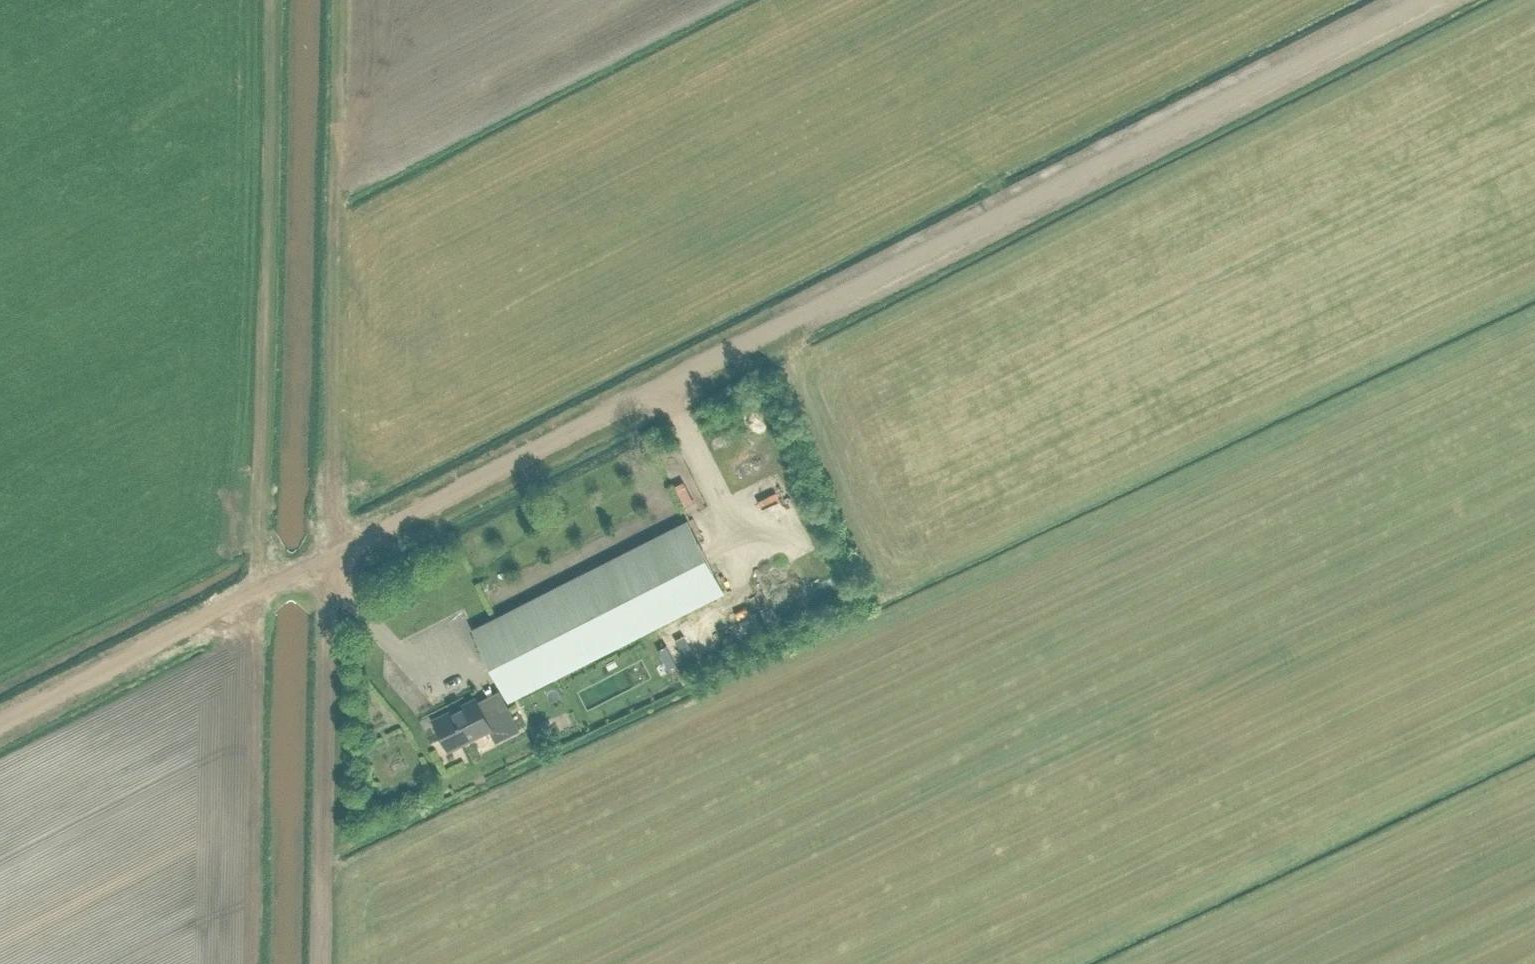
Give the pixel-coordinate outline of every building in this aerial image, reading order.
[(781,569),(813,555),(779,476),(728,498),(691,413),(667,423),(706,512),(696,517),(713,557),(721,554),(730,575),(759,563),(762,571),(779,564),(781,569)] [(688,521),(474,629),(509,700),(723,592),(688,521)] [(442,554),(444,560),(452,556),(449,550),(442,554)] [(495,741),(519,729),(499,689),(475,702),(474,699),(433,720),(448,750),(489,729),(495,741)]
